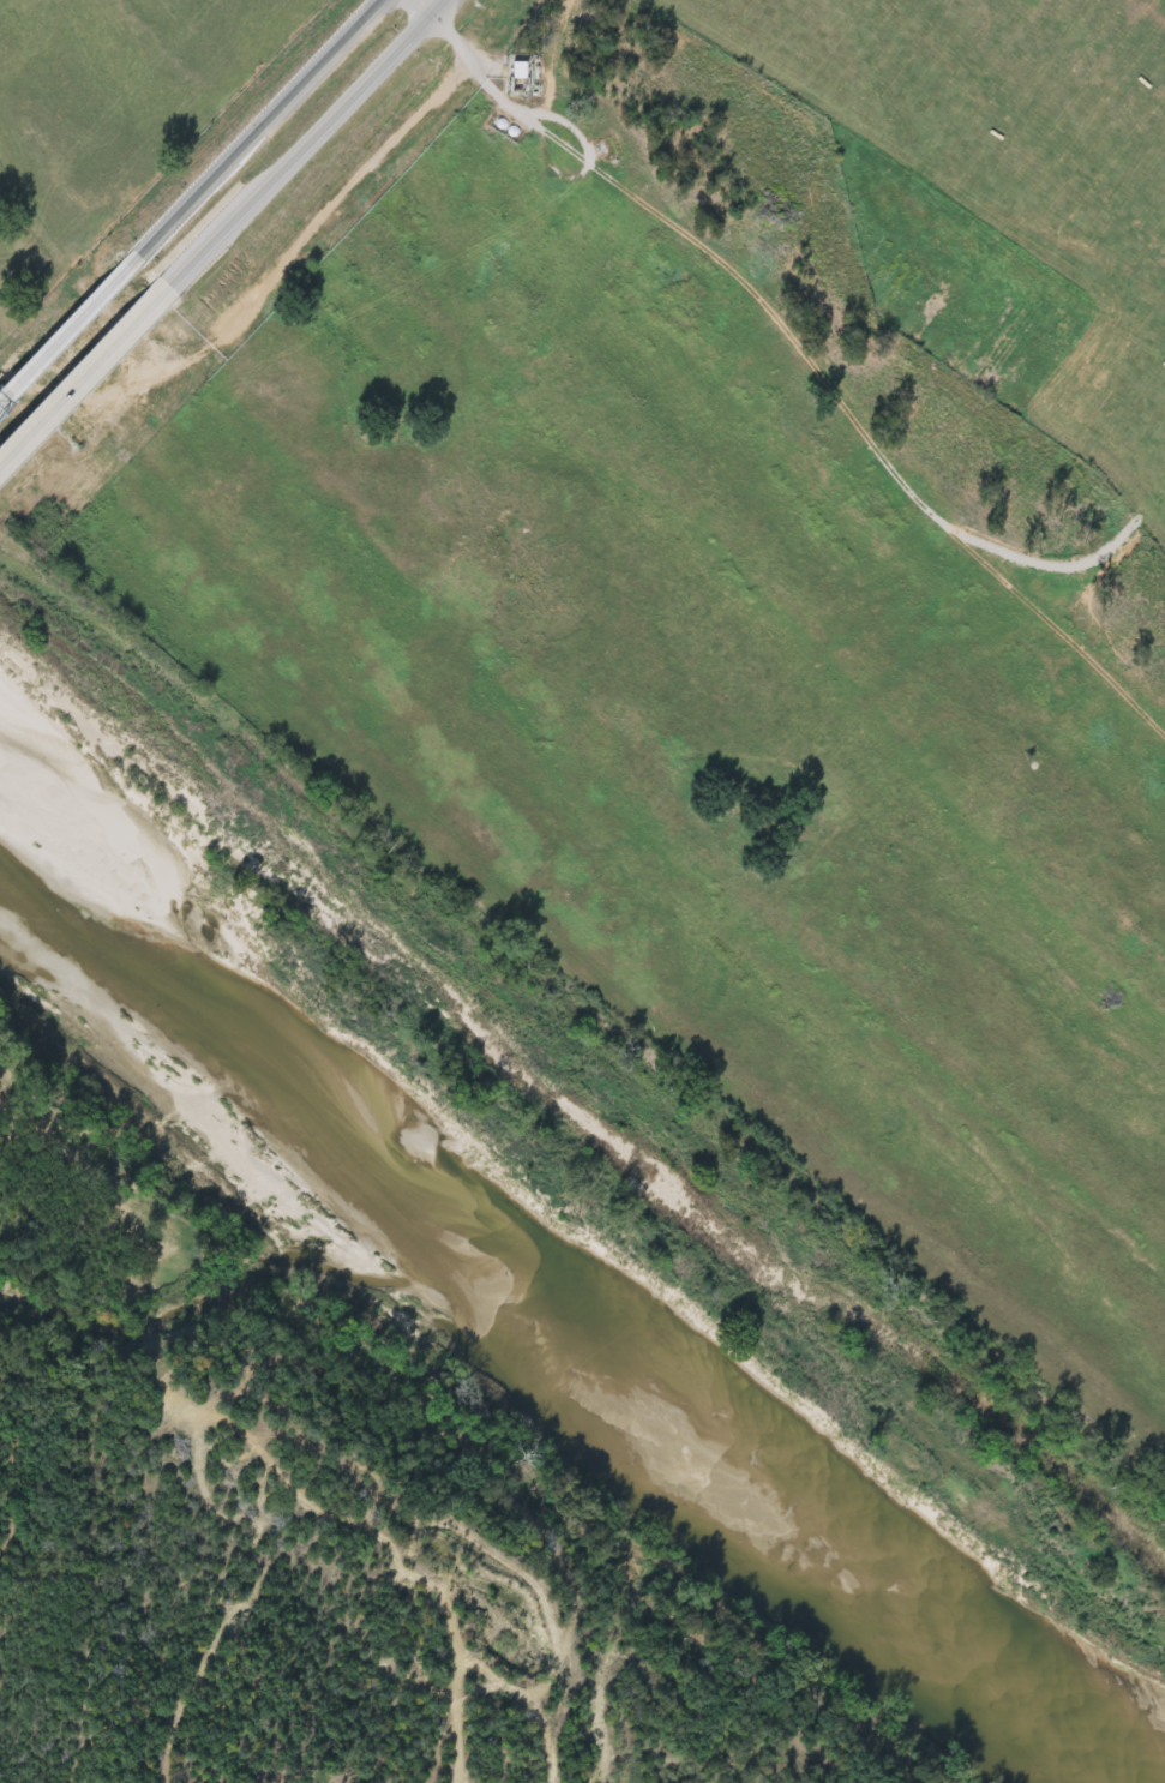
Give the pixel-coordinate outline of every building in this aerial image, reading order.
[(527,79),(509,79),(509,62),(527,62),(527,79)]
